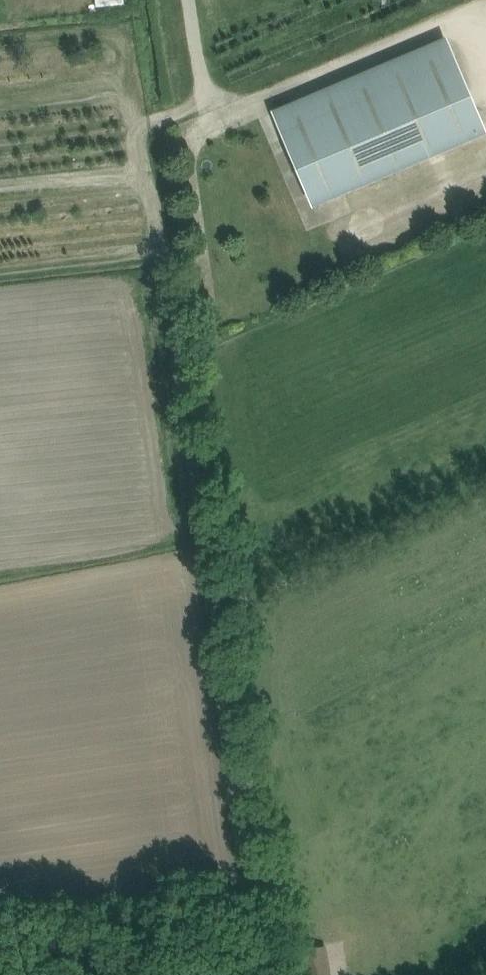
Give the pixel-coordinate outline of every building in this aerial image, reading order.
[(483,136),(443,40),(441,41),(451,63),(287,132),(277,110),(276,110),(317,207),(483,136)] [(302,950),(306,974),(330,974),(325,947),(302,950)]
